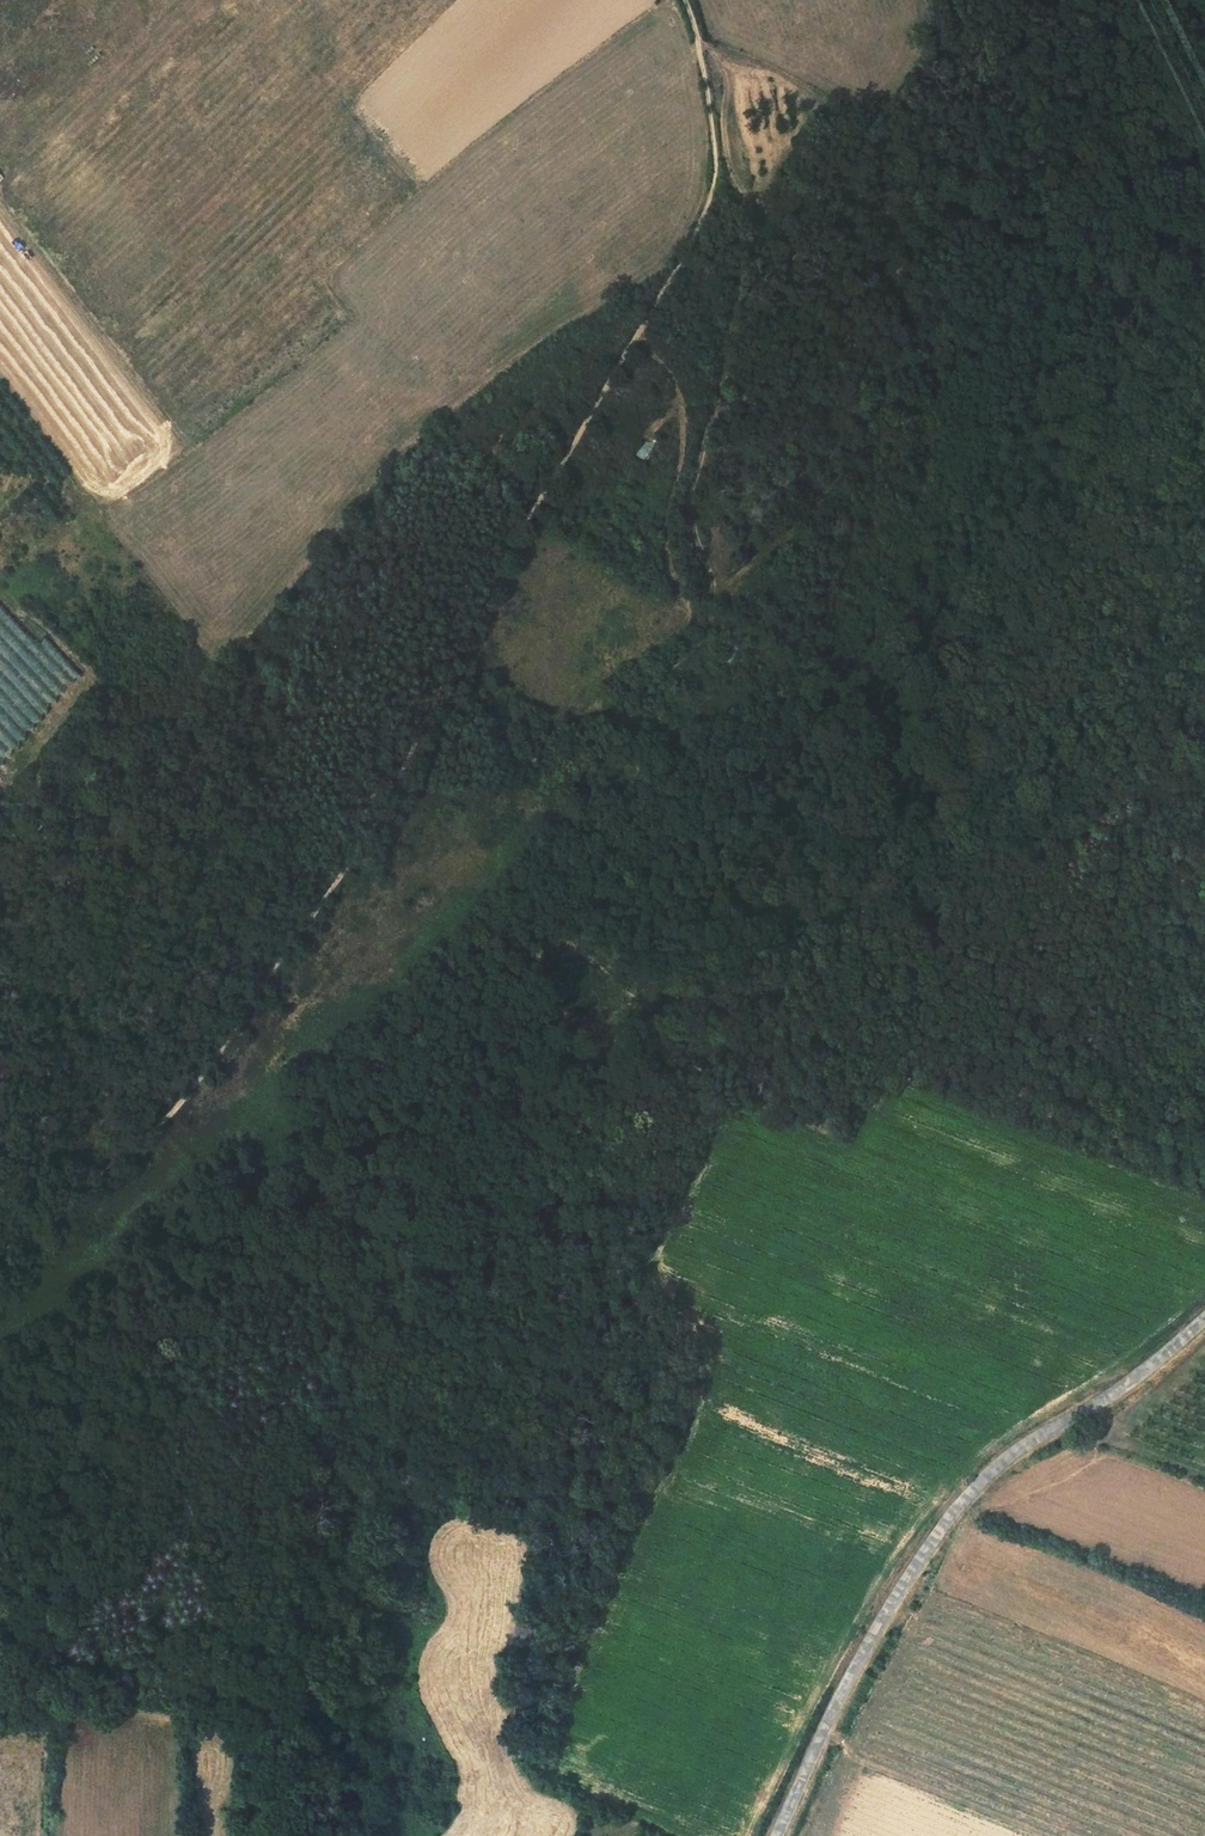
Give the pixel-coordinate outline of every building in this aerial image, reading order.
[(75,681),(61,650),(41,659),(44,665),(47,664),(54,680),(44,684),(48,693),(75,681)] [(1133,967),(1137,970),(1146,955),(1131,947),(1123,962),(1133,967)]
